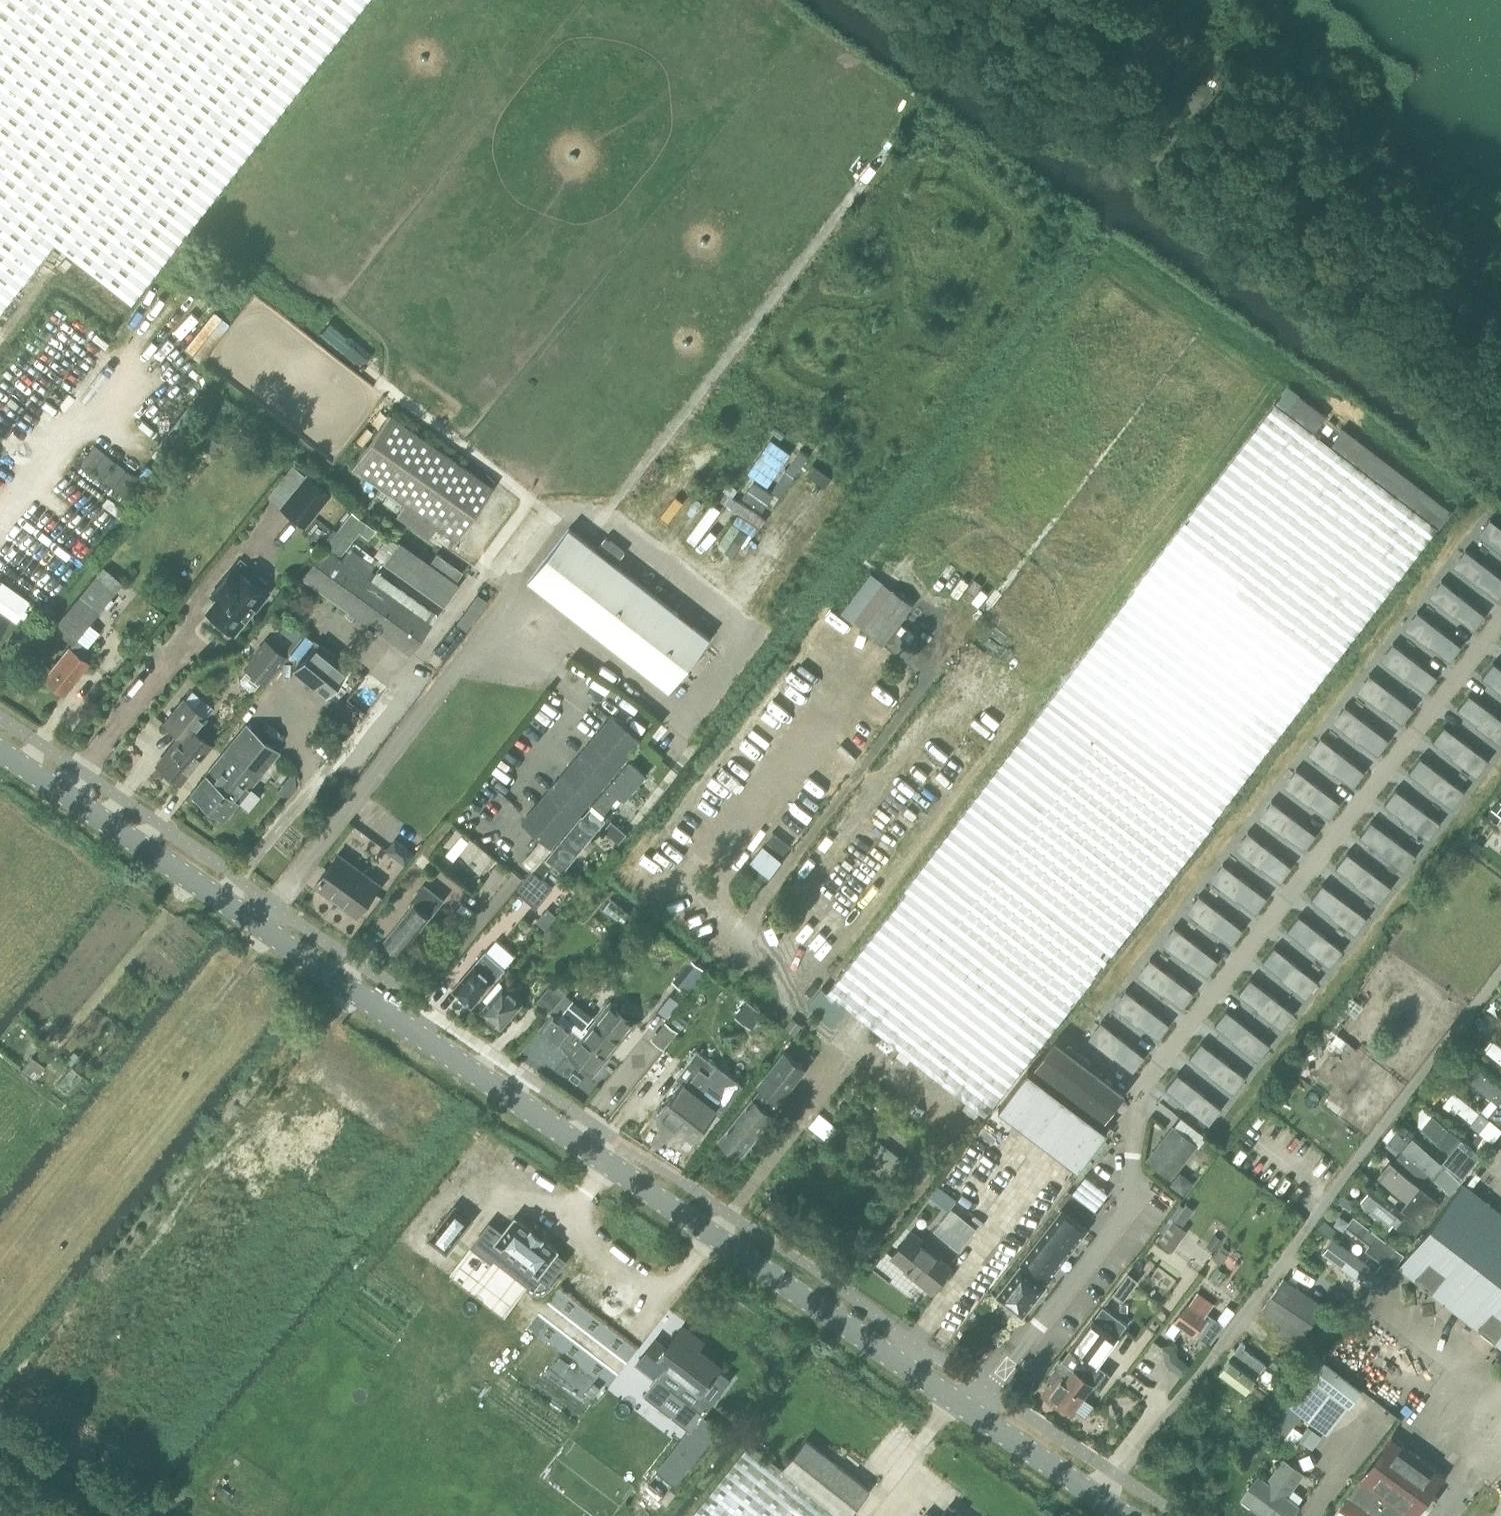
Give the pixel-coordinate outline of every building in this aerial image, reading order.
[(51,246),(128,306),(187,229),(366,0),(0,0),(0,310),(51,246)] [(988,1111),(994,1104),(1437,525),(1274,401),(1224,467),(1085,652),(1051,696),(827,988),(988,1111)] [(386,407),(350,459),(402,495),(394,506),(430,530),(438,519),(458,533),(494,481),(386,407)] [(92,443),(78,460),(89,467),(102,451),(92,443)] [(102,451),(89,467),(99,476),(112,459),(102,451)] [(112,459),(99,476),(110,484),(123,468),(112,459)] [(123,468),(110,484),(121,493),(134,476),(123,468)] [(329,492),(306,473),(281,505),(304,523),(329,492)] [(366,533),(372,525),(349,509),(326,542),(339,551),(356,526),(366,533)] [(530,579),(670,691),(711,639),(571,528),(530,579)] [(1473,529),(1464,541),(1498,566),(1500,562),(1500,551),(1473,529)] [(323,545),(301,576),(410,652),(435,615),(374,572),(371,578),(323,545)] [(390,551),(384,559),(445,603),(451,594),(390,551)] [(1450,558),(1442,570),(1475,596),(1484,584),(1450,558)] [(99,564),(49,626),(68,642),(118,579),(99,564)] [(251,580),(232,565),(208,595),(214,600),(204,612),(235,635),(269,590),(258,580),(251,580)] [(883,581),(871,572),(840,613),(852,622),(883,581)] [(916,604),(894,587),(862,630),(883,646),(916,604)] [(1428,587),(1420,598),(1453,624),(1462,613),(1428,587)] [(16,618),(24,604),(0,588),(0,608),(16,618)] [(477,592),(456,622),(465,629),(487,599),(477,592)] [(8,617),(0,612),(0,630),(8,617)] [(1407,616),(1398,627),(1432,653),(1440,642),(1407,616)] [(264,682),(285,655),(266,640),(244,666),(247,668),(242,674),(243,679),(251,686),(256,685),(261,680),(264,682)] [(293,669),(324,695),(345,669),(314,644),(293,669)] [(1385,645),(1376,656),(1410,682),(1418,671),(1385,645)] [(69,646),(44,678),(64,693),(89,662),(69,646)] [(1363,673),(1355,684),(1388,710),(1397,699),(1363,673)] [(1498,685),(1489,696),(1500,705),(1500,688),(1498,685)] [(165,722),(180,735),(157,764),(179,782),(211,743),(194,730),(206,716),(184,698),(165,722)] [(1341,702),(1333,713),(1366,739),(1375,728),(1341,702)] [(641,737),(612,713),(521,820),(550,845),(641,737)] [(1475,714),(1467,725),(1496,748),(1500,743),(1500,734),(1475,714)] [(246,723),(190,790),(222,817),(278,750),(246,723)] [(1319,731),(1310,742),(1344,768),(1352,757),(1319,731)] [(1484,765),(1454,742),(1445,753),(1475,776),(1484,765)] [(1297,758),(1289,770),(1322,796),(1331,784),(1297,758)] [(647,774),(630,759),(593,802),(605,812),(619,794),(625,799),(647,774)] [(1461,795),(1431,772),(1423,783),(1452,806),(1461,795)] [(1276,787),(1267,798),(1301,824),(1309,813),(1276,787)] [(1439,823),(1410,800),(1401,811),(1431,834),(1439,823)] [(603,815),(605,813),(593,802),(583,814),(582,813),(546,857),(563,870),(606,818),(603,815)] [(1254,815),(1245,827),(1278,853),(1287,841),(1254,815)] [(627,832),(612,819),(603,829),(619,842),(627,832)] [(1416,852),(1387,829),(1378,840),(1408,863),(1416,852)] [(414,852),(395,838),(386,849),(406,864),(414,852)] [(1484,845),(1477,840),(1471,847),(1479,853),(1484,845)] [(1231,844),(1223,855),(1256,881),(1265,870),(1231,844)] [(332,892),(357,911),(378,883),(337,852),(314,883),(330,895),(332,892)] [(1395,880),(1366,857),(1357,868),(1387,891),(1395,880)] [(551,865),(543,858),(517,889),(535,904),(552,883),(543,876),(551,865)] [(1210,872),(1201,883),(1235,909),(1243,898),(1210,872)] [(445,898),(424,882),(411,900),(414,902),(385,939),(401,953),(445,898)] [(1373,908),(1343,885),(1335,896),(1364,920),(1373,908)] [(608,899),(601,906),(623,923),(629,916),(608,899)] [(1188,901),(1179,911),(1213,937),(1221,926),(1188,901)] [(1351,937),(1321,914),(1313,925),(1342,948),(1351,937)] [(1166,929),(1157,940),(1191,966),(1200,955),(1166,929)] [(1332,969),(1299,943),(1290,954),(1324,980),(1332,969)] [(504,965),(484,950),(453,988),(472,1004),(504,965)] [(1143,958),(1134,970),(1168,996),(1177,984),(1143,958)] [(1277,970),(1268,982),(1302,1008),(1311,996),(1277,970)] [(567,988),(554,978),(539,997),(552,1007),(567,988)] [(503,983),(482,1009),(503,1025),(524,1000),(503,983)] [(848,1006),(822,987),(808,1006),(833,1025),(848,1006)] [(1122,987),(1113,998),(1147,1024),(1155,1013),(1122,987)] [(671,994),(658,1011),(668,1018),(681,1002),(671,994)] [(559,1015),(608,1053),(629,1026),(603,1006),(588,1025),(585,1023),(593,1013),(573,997),(559,1015)] [(1288,1025),(1255,999),(1246,1010),(1280,1036),(1288,1025)] [(764,1012),(747,1000),(735,1016),(752,1028),(764,1012)] [(608,1053),(559,1015),(550,1008),(548,1011),(550,1013),(541,1026),(570,1049),(568,1051),(594,1071),(608,1053)] [(1099,1015),(1091,1027),(1124,1052),(1133,1041),(1099,1015)] [(653,1040),(664,1049),(678,1031),(667,1022),(653,1040)] [(1266,1054),(1233,1028),(1224,1039),(1257,1065),(1266,1054)] [(1033,1066),(1105,1121),(1128,1090),(1057,1036),(1033,1066)] [(1494,1040),(1486,1049),(1500,1061),(1500,1045),(1494,1040)] [(740,1156),(768,1119),(780,1104),(777,1102),(783,1094),(776,1088),(789,1071),(792,1074),(801,1062),(784,1049),(761,1078),(764,1080),(718,1139),(740,1156)] [(697,1092),(686,1084),(699,1067),(708,1074),(715,1064),(695,1050),(675,1077),(681,1082),(659,1113),(671,1122),(675,1117),(698,1134),(725,1097),(704,1082),(697,1092)] [(1244,1082),(1211,1056),(1202,1067),(1236,1093),(1244,1082)] [(1472,1062),(1462,1074),(1497,1102),(1489,1113),(1500,1123),(1500,1086),(1472,1062)] [(1029,1069),(1001,1106),(1079,1166),(1107,1129),(1029,1069)] [(1188,1085),(1180,1096),(1214,1122),(1222,1110),(1188,1085)] [(1500,1127),(1454,1090),(1446,1100),(1481,1128),(1471,1141),(1482,1150),(1500,1127)] [(1481,1152),(1433,1115),(1425,1125),(1453,1147),(1443,1159),(1463,1175),(1481,1152)] [(1196,1144),(1174,1126),(1149,1157),(1172,1175),(1196,1144)] [(1396,1129),(1387,1140),(1399,1150),(1409,1139),(1396,1129)] [(1461,1178),(1413,1136),(1397,1154),(1417,1172),(1426,1174),(1428,1171),(1450,1190),(1461,1178)] [(1219,1145),(1208,1137),(1199,1148),(1211,1157),(1219,1145)] [(1390,1160),(1378,1175),(1408,1200),(1401,1208),(1422,1225),(1440,1201),(1390,1160)] [(938,1184),(930,1195),(949,1209),(956,1199),(938,1184)] [(1468,1185),(1403,1265),(1500,1344),(1500,1212),(1468,1185)] [(1422,1225),(1377,1191),(1375,1189),(1366,1200),(1368,1202),(1369,1210),(1390,1227),(1394,1222),(1413,1236),(1422,1225)] [(1184,1202),(1158,1240),(1171,1250),(1187,1229),(1181,1225),(1193,1209),(1184,1202)] [(456,1206),(431,1238),(447,1250),(472,1219),(456,1206)] [(1087,1228),(1062,1208),(998,1290),(1023,1310),(1087,1228)] [(1353,1215),(1345,1225),(1368,1243),(1364,1248),(1382,1261),(1376,1269),(1385,1276),(1404,1252),(1353,1215)] [(490,1224),(474,1244),(492,1258),(495,1255),(531,1283),(528,1287),(533,1289),(537,1290),(540,1290),(544,1289),(548,1287),(551,1284),(548,1281),(564,1260),(555,1253),(558,1250),(543,1238),(544,1236),(532,1227),(531,1229),(516,1217),(503,1234),(490,1224)] [(941,1254),(911,1230),(892,1255),(916,1274),(914,1276),(932,1290),(951,1266),(939,1256),(941,1254)] [(1214,1233),(1206,1245),(1214,1251),(1223,1239),(1214,1233)] [(1334,1237),(1324,1250),(1375,1289),(1385,1276),(1376,1269),(1334,1237)] [(1228,1253),(1221,1248),(1213,1260),(1220,1264),(1228,1253)] [(1127,1272),(1112,1292),(1121,1299),(1137,1279),(1127,1272)] [(1303,1333),(1323,1303),(1282,1277),(1263,1307),(1303,1333)] [(1224,1324),(1207,1311),(1213,1302),(1197,1290),(1188,1302),(1187,1301),(1167,1330),(1176,1336),(1183,1326),(1194,1333),(1209,1344),(1210,1343),(1224,1324)] [(1062,1359),(1093,1381),(1100,1386),(1110,1372),(1092,1358),(1115,1326),(1096,1313),(1062,1359)] [(656,1337),(638,1362),(657,1376),(643,1396),(691,1431),(732,1379),(720,1370),(724,1365),(701,1347),(706,1341),(683,1323),(667,1345),(656,1337)] [(1218,1369),(1243,1391),(1265,1365),(1243,1346),(1246,1343),(1243,1340),(1218,1369)] [(1276,1356),(1269,1365),(1276,1370),(1283,1361),(1276,1356)] [(1325,1357),(1291,1401),(1329,1430),(1351,1403),(1363,1387),(1325,1357)] [(1093,1381),(1062,1359),(1061,1358),(1047,1378),(1052,1381),(1042,1394),(1061,1408),(1064,1404),(1072,1410),(1093,1381)] [(1308,1426),(1298,1439),(1312,1449),(1321,1435),(1308,1426)] [(1408,1447),(1393,1436),(1334,1515),(1378,1515),(1389,1500),(1411,1515),(1413,1515),(1444,1474),(1408,1447)] [(869,1487),(806,1437),(782,1467),(748,1440),(688,1515),(845,1515),(869,1487)] [(1255,1480),(1243,1497),(1269,1515),(1290,1515),(1299,1504),(1287,1495),(1304,1472),(1285,1458),(1268,1481),(1259,1474),(1255,1480)] [(961,1514),(961,1512),(954,1507),(952,1507),(949,1504),(939,1515),(963,1515),(961,1514)]
